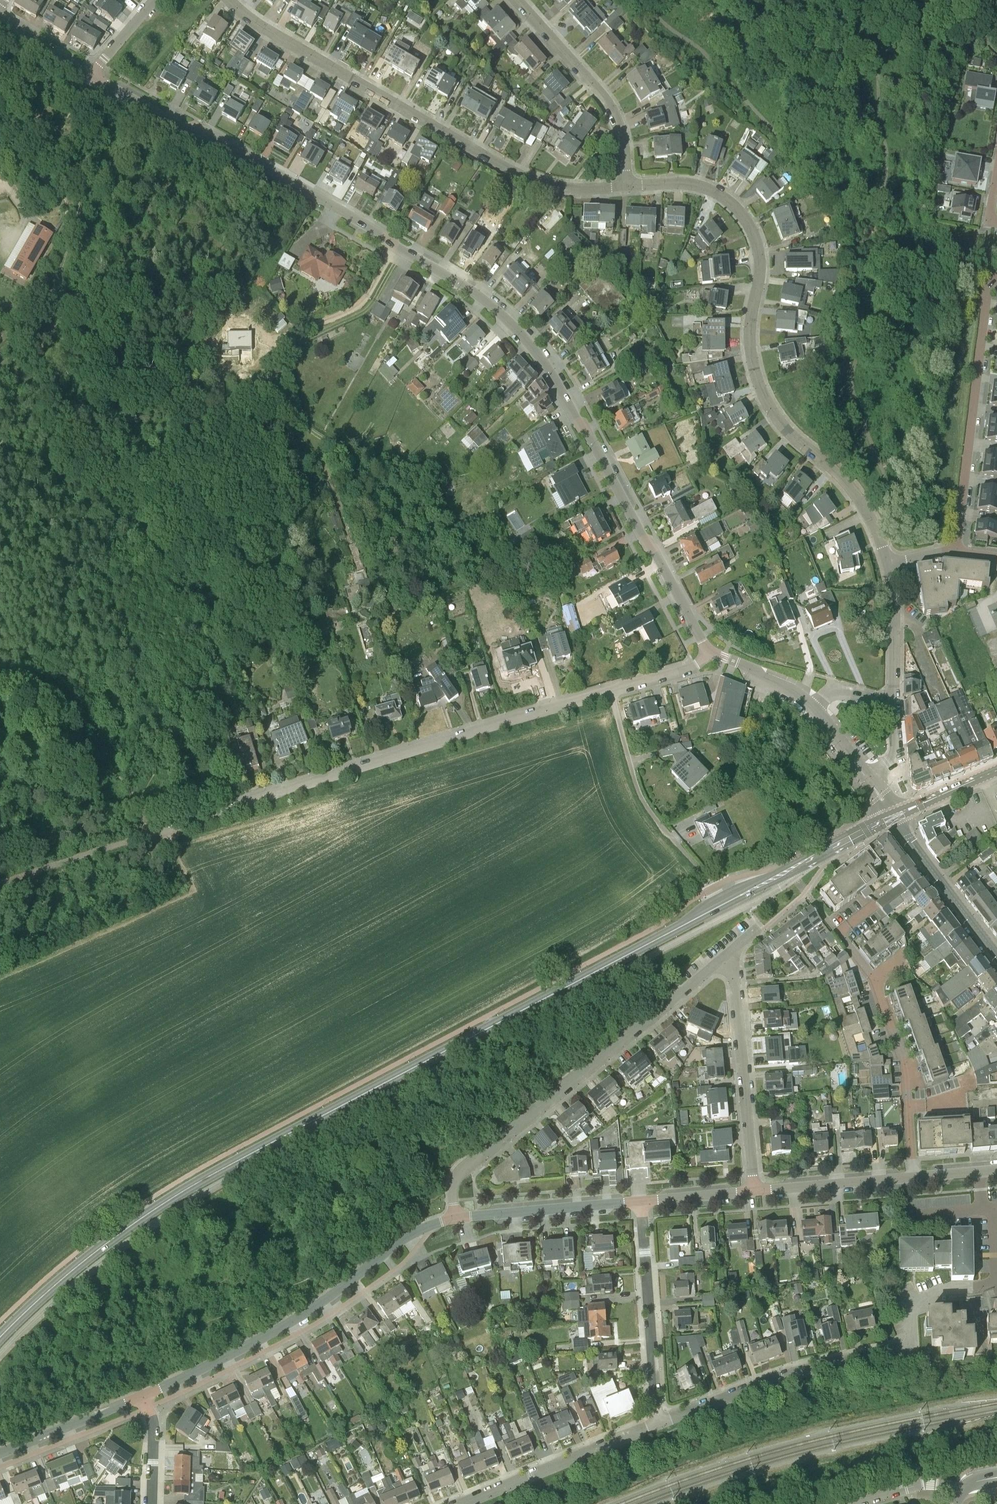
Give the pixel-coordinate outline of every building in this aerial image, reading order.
[(32,0),(18,0),(14,6),(25,12),(32,0)] [(25,12),(36,18),(43,5),(35,0),(32,0),(25,12)] [(310,7),(305,3),(307,0),(293,0),(291,3),(297,6),(291,17),(301,23),(310,7)] [(374,6),(379,9),(383,2),(379,0),(377,0),(374,6)] [(486,8),(489,5),(484,0),(450,0),(444,5),(448,11),(456,4),(462,11),(467,6),(477,16),(486,8)] [(594,10),(585,0),(582,0),(570,11),(575,17),(574,18),(579,24),(591,14),(590,14),(594,10)] [(113,22),(122,12),(109,2),(101,11),(113,22)] [(310,7),(301,23),(311,29),(317,18),(322,21),(329,10),(319,4),(316,10),(310,7)] [(93,15),(94,15),(97,10),(90,6),(87,11),(93,15)] [(75,17),(79,10),(74,7),(70,14),(75,17)] [(54,28),(62,14),(51,8),(43,22),(54,28)] [(491,32),(507,19),(498,9),(492,15),(486,8),(477,16),(475,17),(481,24),(483,22),(491,32)] [(591,14),(579,24),(584,29),(586,28),(591,33),(601,25),(606,21),(603,18),(605,17),(597,8),(594,10),(590,14),(591,14)] [(351,15),(341,9),(338,15),(332,12),(323,28),(333,34),(339,23),(345,26),(351,15)] [(62,14),(54,28),(65,34),(72,21),(67,17),(62,14)] [(608,27),(618,19),(614,14),(604,23),(608,27)] [(98,18),(94,15),(93,15),(90,21),(84,18),(80,25),(79,24),(71,38),(83,45),(90,31),(94,25),(98,18)] [(94,25),(106,32),(110,26),(98,18),(94,25)] [(211,50),(227,27),(215,19),(207,30),(209,31),(207,34),(205,32),(202,37),(203,37),(200,42),(211,50)] [(498,56),(505,49),(514,41),(517,39),(511,33),(515,28),(507,19),(491,32),(487,36),(496,46),(492,49),(498,56)] [(618,19),(608,27),(614,33),(623,25),(618,19)] [(360,49),(370,32),(358,25),(357,28),(356,28),(348,42),(360,49)] [(90,31),(83,45),(93,50),(101,37),(90,31)] [(370,32),(360,49),(372,56),(380,42),(382,39),(370,32)] [(190,48),(195,41),(197,39),(192,35),(185,44),(190,48)] [(608,57),(620,46),(611,35),(598,46),(608,57)] [(243,74),(250,63),(243,59),(244,57),(253,44),(239,36),(231,48),(238,53),(235,58),(242,63),(237,70),(243,74)] [(523,63),(536,52),(526,41),(519,47),(514,41),(505,49),(510,55),(516,57),(517,56),(523,63)] [(448,42),(445,46),(443,48),(456,58),(460,52),(448,42)] [(637,60),(648,51),(642,46),(634,52),(625,42),(621,46),(620,46),(608,57),(618,68),(632,55),(637,60)] [(398,71),(406,57),(409,51),(398,44),(395,51),(393,50),(386,61),(393,64),(391,67),(398,71)] [(648,51),(637,60),(641,65),(654,54),(650,49),(648,51)] [(271,72),(278,60),(264,51),(256,63),(262,67),(259,71),(260,73),(265,76),(268,76),(270,72),(271,72)] [(536,52),(523,63),(533,73),(524,81),(529,87),(544,74),(540,70),(544,66),(543,65),(545,63),(536,52)] [(406,57),(398,71),(405,75),(406,72),(412,76),(419,65),(406,57)] [(979,68),(980,60),(974,59),(972,67),(979,68)] [(188,71),(175,64),(172,65),(170,67),(162,81),(171,85),(170,87),(176,91),(177,88),(178,89),(184,78),(194,83),(201,71),(200,71),(202,66),(194,62),(192,66),(191,66),(188,71)] [(242,76),(247,79),(254,66),(250,63),(243,74),(242,76)] [(634,92),(655,78),(651,71),(647,65),(634,74),(635,76),(627,81),(634,92)] [(296,104),(303,90),(296,86),(303,74),(291,66),(283,80),(292,85),(289,88),(295,92),(290,101),(295,104),(296,104)] [(436,93),(445,78),(433,71),(424,86),(436,93)] [(990,93),(992,78),(967,74),(964,89),(976,92),(974,107),(993,110),(995,99),(992,99),(993,94),(990,93)] [(559,106),(560,105),(555,98),(567,87),(556,75),(543,87),(547,91),(541,96),(550,105),(545,110),(550,115),(559,106)] [(488,88),(492,79),(487,76),(482,85),(488,88)] [(445,78),(436,93),(447,100),(456,85),(445,78)] [(672,98),(682,92),(679,87),(669,92),(668,90),(664,92),(661,87),(660,87),(655,78),(634,92),(641,104),(648,100),(649,101),(660,94),(664,101),(672,98)] [(296,104),(295,104),(292,110),(294,111),(300,115),(303,111),(305,112),(314,97),(322,102),(330,90),(317,82),(310,94),(303,90),(296,104)] [(209,107),(217,94),(202,85),(194,99),(196,100),(195,102),(201,105),(202,103),(209,107)] [(228,98),(233,89),(228,86),(223,95),(228,98)] [(474,115),(485,97),(473,90),(471,94),(470,94),(461,108),(474,115)] [(683,100),(680,95),(674,98),(677,103),(683,100)] [(347,127),(351,119),(350,118),(354,111),(357,105),(350,101),(342,96),(334,109),(338,111),(333,119),(347,127)] [(246,105),(232,97),(230,102),(229,101),(222,114),(236,122),(243,109),(246,105)] [(485,97),(474,115),(486,123),(495,108),(494,108),(497,103),(485,97)] [(563,110),(572,103),(569,98),(560,105),(559,106),(563,110)] [(676,107),(672,98),(664,101),(656,106),(660,113),(647,117),(651,131),(665,127),(665,128),(666,128),(665,127),(671,125),(667,112),(676,107)] [(712,106),(710,99),(703,102),(705,108),(712,106)] [(257,113),(263,103),(257,100),(251,110),(257,113)] [(572,103),(563,110),(559,113),(564,119),(577,107),(572,103)] [(290,118),(294,111),(292,110),(287,108),(284,114),(289,117),(290,118)] [(503,110),(493,126),(499,130),(504,121),(506,122),(500,131),(512,137),(521,121),(515,117),(511,115),(503,110)] [(324,127),(331,114),(326,111),(323,117),(319,124),(324,127)] [(371,155),(378,142),(383,133),(378,130),(383,121),(368,112),(360,124),(355,133),(365,139),(366,138),(370,141),(364,151),(371,155)] [(299,134),(290,129),(292,125),(287,122),(289,117),(284,114),(274,131),(281,134),(278,139),(275,145),(289,152),(296,139),(299,134)] [(318,125),(319,124),(323,117),(318,114),(314,123),(318,125)] [(576,127),(587,136),(595,124),(584,116),(576,127)] [(263,138),(270,125),(257,117),(249,130),(263,138)] [(521,121),(512,137),(524,144),(529,135),(536,138),(542,127),(542,126),(535,123),(534,126),(527,122),(526,123),(521,121)] [(587,136),(576,127),(575,128),(569,123),(561,134),(567,139),(578,147),(587,136)] [(401,148),(409,135),(394,127),(387,140),(401,148)] [(536,138),(542,142),(549,130),(542,127),(536,138)] [(310,141),(315,133),(311,130),(306,139),(310,141)] [(684,142),(698,141),(697,132),(684,133),(684,142)] [(760,137),(756,134),(752,139),(757,142),(760,137)] [(722,162),(724,156),(725,151),(721,149),(722,145),(721,144),(722,141),(708,136),(707,140),(709,140),(703,160),(715,165),(716,160),(722,162)] [(580,148),(578,147),(567,139),(563,145),(558,151),(571,160),(580,148)] [(671,143),(671,141),(653,143),(655,159),(672,158),(671,152),(676,151),(674,142),(671,143)] [(316,168),(323,155),(326,150),(312,142),(310,147),(302,160),(316,168)] [(378,142),(371,155),(376,158),(383,145),(378,142)] [(436,151),(420,142),(416,148),(411,145),(401,162),(407,166),(414,154),(419,157),(418,159),(428,164),(436,151)] [(761,175),(768,166),(745,150),(730,172),(745,182),(753,170),(761,175)] [(976,185),(980,162),(956,157),(955,165),(953,164),(951,174),(953,174),(952,181),(976,185)] [(360,170),(365,161),(360,158),(354,167),(360,170)] [(342,185),(350,171),(336,163),(329,176),(326,180),(330,183),(332,180),(342,185)] [(390,180),(387,185),(383,192),(389,195),(383,206),(395,213),(403,200),(405,196),(393,189),(396,184),(395,183),(398,177),(400,178),(402,175),(395,171),(390,180)] [(383,192),(387,185),(381,182),(380,183),(371,178),(370,181),(362,177),(355,190),(363,195),(364,193),(373,198),(376,192),(382,195),(383,192)] [(776,184),(772,179),(769,182),(768,181),(756,191),(766,203),(778,193),(784,189),(778,182),(776,184)] [(971,215),(973,215),(974,213),(975,213),(976,206),(975,205),(975,203),(963,201),(964,195),(952,193),(951,199),(954,199),(951,212),(961,213),(960,219),(970,221),(971,215)] [(447,217),(455,205),(446,199),(438,211),(447,217)] [(427,208),(419,204),(418,205),(415,209),(416,210),(409,221),(410,221),(408,225),(417,230),(419,226),(427,231),(433,220),(432,219),(435,215),(426,211),(427,208)] [(777,229),(797,221),(792,207),(789,209),(787,205),(776,209),(777,214),(772,216),(777,229)] [(598,230),(599,210),(584,209),(583,225),(583,230),(598,230)] [(599,210),(598,230),(612,231),(613,227),(614,211),(599,210)] [(640,230),(641,211),(626,211),(625,228),(632,228),(632,229),(640,230)] [(641,211),(640,230),(640,235),(653,236),(653,249),(659,250),(659,245),(660,245),(660,232),(654,232),(655,212),(641,211)] [(464,224),(467,219),(456,212),(448,226),(448,225),(440,239),(452,246),(459,232),(460,233),(464,224)] [(683,230),(684,213),(667,212),(666,229),(667,229),(666,235),(683,236),(683,230)] [(473,226),(477,220),(479,217),(474,214),(468,223),(473,226)] [(797,221),(777,229),(782,241),(799,235),(802,234),(797,221)] [(707,253),(715,245),(713,244),(721,237),(710,225),(693,241),(703,252),(705,251),(707,253)] [(484,241),(473,235),(463,252),(464,253),(463,254),(469,258),(470,256),(471,257),(475,251),(478,253),(484,241)] [(509,246),(514,250),(519,243),(514,239),(509,246)] [(563,254),(566,258),(576,248),(567,239),(563,244),(568,249),(563,254)] [(30,240),(5,284),(19,292),(44,248),(30,240)] [(503,264),(510,254),(496,244),(489,254),(482,263),(491,270),(498,260),(503,264)] [(592,253),(588,248),(582,254),(586,258),(592,253)] [(327,260),(309,250),(300,267),(301,267),(299,272),(317,283),(320,278),(335,286),(344,270),(341,268),(344,262),(343,261),(342,257),(335,254),(332,255),(330,254),(327,260)] [(796,271),(811,271),(811,257),(817,257),(817,250),(801,251),(801,257),(785,258),(785,271),(794,271),(793,272),(796,272),(796,271)] [(295,260),(284,254),(278,265),(289,271),(295,260)] [(583,267),(576,260),(564,271),(571,279),(583,267)] [(666,269),(668,262),(661,260),(659,268),(666,269)] [(711,280),(729,278),(727,260),(712,261),(709,262),(711,280)] [(513,289),(527,275),(516,264),(502,278),(513,289)] [(606,273),(601,268),(598,271),(597,270),(579,287),(608,318),(627,301),(603,276),(606,273)] [(625,281),(627,273),(621,271),(619,280),(625,281)] [(817,274),(817,283),(822,284),(839,285),(839,274),(817,274)] [(527,275),(513,289),(522,298),(535,284),(527,275)] [(280,279),(269,282),(272,292),(283,289),(280,279)] [(781,301),(798,305),(799,305),(802,292),(813,294),(814,289),(820,290),(822,284),(817,283),(796,280),(794,289),(784,287),(781,301)] [(408,308),(418,290),(402,281),(392,298),(408,308)] [(725,307),(727,295),(714,293),(715,286),(700,288),(699,295),(703,295),(702,303),(725,307)] [(555,303),(545,292),(543,294),(542,293),(535,300),(537,302),(531,308),(541,318),(554,305),(553,305),(555,303)] [(649,295),(640,297),(642,304),(650,303),(649,295)] [(427,321),(438,302),(427,296),(417,315),(412,312),(404,325),(409,328),(411,325),(416,327),(419,321),(425,325),(428,321),(427,321)] [(384,322),(395,305),(395,304),(390,301),(385,308),(377,303),(371,314),(384,322)] [(451,309),(450,308),(436,320),(446,331),(442,335),(450,343),(466,328),(461,323),(463,321),(455,313),(456,313),(451,308),(451,309)] [(807,314),(797,312),(787,310),(786,316),(777,315),(777,316),(776,331),(798,333),(798,326),(804,326),(804,320),(807,320),(807,314)] [(558,336),(576,319),(576,318),(572,322),(563,313),(561,315),(549,326),(558,336)] [(576,319),(558,336),(567,345),(579,334),(578,334),(585,328),(576,319)] [(701,339),(723,339),(723,324),(707,324),(707,330),(701,330),(702,324),(692,324),(692,332),(692,339),(701,339)] [(469,353),(472,350),(484,338),(475,328),(462,340),(463,341),(461,344),(469,353)] [(252,355),(252,335),(227,335),(227,343),(221,343),(221,359),(239,359),(239,355),(252,355)] [(420,347),(415,339),(407,344),(411,352),(420,347)] [(683,365),(689,365),(699,363),(707,362),(709,361),(708,352),(724,352),(723,339),(701,339),(701,347),(700,347),(699,348),(698,349),(696,350),(696,351),(695,353),(695,355),(682,356),(683,365)] [(781,364),(796,361),(804,359),(801,346),(807,344),(805,339),(784,341),(786,349),(778,351),(781,364)] [(585,369),(604,356),(597,345),(591,348),(577,356),(580,361),(582,366),(583,366),(585,369)] [(499,354),(494,349),(483,359),(479,362),(488,372),(492,368),(503,357),(502,356),(503,355),(501,353),(499,354)] [(464,367),(473,359),(468,354),(460,362),(464,366),(463,367),(464,367)] [(604,356),(585,369),(584,370),(587,374),(588,374),(591,379),(604,371),(610,367),(604,356)] [(397,361),(393,357),(386,364),(390,368),(397,361)] [(473,359),(464,367),(470,374),(479,365),(473,359)] [(517,380),(529,369),(519,359),(507,370),(505,372),(499,379),(503,383),(511,374),(517,380)] [(707,362),(699,363),(689,365),(696,390),(706,387),(730,380),(726,367),(709,371),(707,362)] [(274,366),(266,372),(274,381),(282,375),(274,366)] [(207,378),(215,376),(213,367),(204,369),(207,378)] [(499,379),(505,372),(501,367),(491,377),(496,381),(499,379)] [(529,369),(517,380),(495,403),(499,408),(498,410),(502,414),(515,402),(511,397),(521,388),(524,391),(537,378),(529,369)] [(417,378),(408,387),(417,397),(426,388),(417,378)] [(730,380),(706,387),(710,406),(720,404),(729,402),(727,395),(733,393),(730,380)] [(535,402),(543,396),(548,392),(541,382),(528,392),(535,402)] [(225,396),(224,383),(216,384),(217,397),(225,396)] [(628,399),(621,384),(617,386),(616,385),(607,389),(610,393),(602,398),(608,410),(625,401),(628,399)] [(668,396),(663,386),(657,388),(663,399),(668,396)] [(648,401),(660,395),(658,389),(645,396),(648,401)] [(530,406),(524,411),(529,418),(536,413),(539,418),(541,417),(542,419),(555,410),(551,406),(543,396),(535,402),(531,405),(530,406)] [(524,411),(530,406),(527,401),(520,406),(524,411)] [(635,413),(640,410),(638,405),(627,411),(613,419),(616,424),(614,425),(617,430),(619,430),(620,431),(634,424),(640,421),(635,413)] [(738,425),(747,420),(740,406),(725,414),(722,416),(726,422),(722,424),(727,432),(739,426),(738,425)] [(470,425),(478,418),(472,412),(465,419),(470,425)] [(988,429),(996,430),(996,419),(989,418),(989,419),(987,419),(987,427),(988,427),(988,429)] [(565,454),(555,434),(557,433),(553,426),(527,439),(531,447),(523,451),(533,470),(543,465),(538,455),(546,451),(551,461),(565,454)] [(467,437),(472,443),(482,433),(476,428),(467,437)] [(988,429),(988,431),(986,431),(985,438),(987,438),(987,440),(996,442),(996,430),(988,429)] [(764,446),(760,440),(755,434),(740,445),(736,439),(722,449),(729,458),(738,451),(748,466),(757,457),(755,454),(758,451),(758,450),(764,446)] [(650,453),(642,436),(627,444),(636,462),(634,463),(638,470),(659,459),(654,451),(650,453)] [(996,454),(985,452),(985,454),(983,454),(982,462),(984,462),(984,464),(996,465),(996,453),(996,454)] [(787,465),(775,455),(767,464),(762,460),(752,472),(758,477),(760,474),(766,478),(769,474),(776,479),(782,472),(787,465)] [(554,463),(546,468),(549,473),(557,469),(554,463)] [(983,466),(982,466),(981,473),(983,473),(982,475),(994,477),(993,483),(996,483),(996,465),(984,464),(983,466)] [(564,507),(570,505),(587,495),(577,477),(578,477),(573,467),(551,479),(555,486),(553,486),(564,507)] [(805,491),(810,484),(798,474),(787,488),(788,489),(783,494),(796,505),(807,493),(805,491)] [(663,497),(670,494),(667,486),(671,484),(667,477),(648,486),(655,499),(662,496),(663,497)] [(446,493),(449,484),(440,481),(437,490),(446,493)] [(979,499),(996,501),(996,483),(993,483),(993,489),(981,487),(981,489),(979,489),(978,497),(980,497),(979,499)] [(673,504),(683,499),(696,492),(692,486),(670,498),(673,504)] [(810,535),(830,525),(824,518),(835,510),(828,501),(829,501),(827,498),(826,498),(826,499),(806,514),(812,525),(806,530),(810,535)] [(989,518),(996,519),(996,501),(979,499),(979,501),(978,500),(977,508),(978,508),(978,510),(990,512),(989,518)] [(673,534),(717,511),(711,501),(686,514),(681,506),(664,515),(673,534)] [(754,518),(748,507),(742,511),(747,521),(754,518)] [(602,518),(599,512),(584,519),(581,514),(570,520),(573,526),(577,534),(585,530),(591,542),(592,545),(611,536),(607,527),(605,523),(608,522),(605,516),(602,518)] [(334,516),(340,531),(347,528),(340,513),(334,516)] [(989,518),(988,524),(977,522),(976,525),(975,524),(974,532),(975,532),(975,535),(977,535),(976,541),(987,542),(988,536),(996,537),(996,519),(989,518)] [(571,527),(567,521),(559,525),(562,531),(571,527)] [(532,537),(528,532),(520,537),(524,542),(532,537)] [(685,554),(716,538),(715,537),(711,540),(707,534),(696,539),(695,536),(680,544),(683,551),(681,553),(682,555),(684,554),(685,554)] [(850,539),(848,534),(824,544),(823,542),(824,545),(833,541),(838,553),(835,554),(838,561),(837,561),(838,564),(839,564),(841,573),(853,571),(853,569),(860,568),(858,555),(860,554),(853,538),(850,539)] [(716,538),(685,554),(689,564),(705,556),(711,553),(708,548),(718,543),(716,538)] [(780,550),(786,547),(784,542),(775,546),(778,551),(779,550),(780,550)] [(701,587),(709,583),(709,581),(725,573),(720,564),(734,557),(728,546),(717,552),(720,557),(705,564),(706,567),(695,573),(700,584),(701,587)] [(587,557),(595,552),(592,547),(584,552),(587,557)] [(615,551),(614,551),(596,560),(597,562),(592,565),(588,558),(576,564),(582,575),(594,569),(593,569),(597,567),(599,572),(605,569),(606,569),(607,569),(607,570),(614,567),(613,565),(619,561),(617,557),(619,556),(616,551),(615,551)] [(931,565),(916,568),(924,615),(947,612),(946,607),(956,605),(958,584),(989,587),(989,582),(988,582),(989,567),(941,563),(941,564),(931,565)] [(369,580),(363,582),(368,597),(374,596),(369,580)] [(627,589),(623,582),(608,590),(614,602),(615,601),(618,607),(622,605),(638,597),(638,595),(639,595),(636,590),(635,590),(633,586),(627,589)] [(818,594),(826,591),(823,583),(814,586),(818,594)] [(783,586),(789,601),(794,599),(787,584),(783,586)] [(717,616),(735,606),(736,608),(741,605),(730,585),(718,591),(721,597),(710,603),(717,616)] [(786,603),(789,601),(783,586),(779,588),(783,596),(769,602),(772,610),(780,632),(787,630),(787,632),(796,629),(786,603)] [(813,630),(832,622),(825,607),(835,603),(830,592),(821,596),(823,601),(805,608),(813,630)] [(967,611),(975,607),(973,602),(965,606),(967,611)] [(652,623),(653,623),(649,615),(633,623),(630,616),(614,625),(618,633),(622,630),(626,638),(643,629),(652,645),(655,643),(656,644),(657,643),(657,642),(661,640),(652,623)] [(318,625),(318,626),(321,632),(328,629),(331,628),(329,623),(329,621),(318,625)] [(610,628),(606,622),(599,626),(603,633),(610,628)] [(370,625),(363,627),(366,641),(373,639),(370,625)] [(573,626),(567,628),(569,636),(576,634),(573,626)] [(570,657),(560,629),(555,630),(548,633),(548,635),(537,638),(541,651),(548,649),(552,662),(554,662),(555,664),(563,661),(562,659),(570,657)] [(942,643),(936,630),(922,636),(928,649),(942,643)] [(515,642),(513,636),(503,639),(504,645),(501,646),(499,638),(496,639),(499,649),(494,650),(496,658),(502,656),(507,675),(515,673),(516,676),(517,676),(528,673),(527,673),(529,672),(528,669),(535,667),(528,645),(520,647),(518,642),(515,642)] [(446,680),(435,664),(425,671),(431,680),(413,685),(417,699),(416,700),(416,702),(418,702),(420,709),(436,704),(435,701),(444,697),(449,703),(458,697),(454,691),(456,689),(448,678),(446,680)] [(482,670),(481,665),(472,668),(474,673),(471,674),(476,692),(489,688),(486,680),(487,680),(484,670),(482,670)] [(912,699),(918,696),(918,695),(920,694),(927,691),(924,683),(922,684),(919,677),(904,676),(904,685),(904,701),(908,701),(908,699),(912,699)] [(705,738),(721,735),(743,730),(745,721),(739,720),(746,688),(720,678),(705,738)] [(685,714),(708,707),(702,685),(678,692),(685,714)] [(298,696),(294,686),(284,690),(288,700),(298,696)] [(950,702),(978,765),(993,759),(976,720),(965,697),(962,690),(949,696),(951,701),(950,702)] [(402,707),(399,695),(390,698),(390,697),(382,700),(385,708),(376,710),(379,722),(382,721),(383,724),(389,723),(389,722),(401,719),(400,715),(401,708),(402,707)] [(935,709),(935,708),(934,708),(932,704),(928,706),(925,699),(920,701),(919,697),(918,698),(918,696),(912,699),(908,699),(908,701),(904,701),(904,703),(905,722),(917,717),(935,709)] [(656,704),(654,699),(628,706),(633,725),(659,717),(660,722),(667,720),(663,707),(657,709),(656,706),(657,706),(656,703),(656,704)] [(962,772),(978,765),(950,702),(935,708),(935,709),(946,734),(962,772)] [(267,716),(264,708),(257,711),(259,718),(267,716)] [(939,738),(946,734),(935,709),(917,717),(928,743),(939,738)] [(987,722),(996,717),(994,712),(984,716),(987,722)] [(350,726),(347,717),(339,719),(327,724),(332,741),(350,735),(349,731),(352,731),(350,726)] [(917,747),(928,743),(917,717),(905,722),(905,725),(907,747),(916,744),(917,747)] [(253,728),(251,719),(244,721),(249,738),(237,741),(238,745),(233,746),(241,772),(244,771),(244,772),(258,767),(251,742),(258,740),(255,727),(253,728)] [(996,749),(996,723),(992,725),(993,729),(984,733),(992,751),(996,749)] [(306,743),(300,725),(281,732),(281,730),(269,734),(272,742),(274,741),(279,760),(289,756),(287,750),(306,743)] [(962,772),(946,734),(939,738),(944,747),(932,752),(939,768),(946,765),(951,777),(962,772)] [(690,756),(685,751),(687,750),(692,748),(691,742),(689,742),(682,743),(676,745),(660,749),(662,758),(672,756),(678,766),(671,773),(678,781),(681,778),(692,789),(707,774),(702,769),(705,766),(700,761),(697,764),(690,756)] [(928,743),(917,747),(933,784),(951,777),(946,765),(939,768),(932,752),(928,743)] [(933,784),(917,747),(916,744),(907,747),(911,789),(917,792),(919,791),(920,791),(921,790),(922,789),(933,784)] [(706,814),(717,809),(714,803),(703,809),(706,814)] [(942,837),(947,833),(940,816),(918,826),(927,847),(928,848),(942,837)] [(710,823),(707,817),(696,823),(701,835),(707,832),(713,846),(720,842),(724,848),(739,841),(735,833),(729,837),(720,818),(710,823)] [(942,837),(928,848),(935,858),(950,847),(945,841),(947,841),(957,834),(954,828),(947,833),(942,837)] [(971,846),(982,838),(975,829),(964,837),(971,846)] [(791,846),(798,843),(794,836),(788,840),(791,846)] [(895,868),(906,859),(889,836),(884,836),(876,843),(882,849),(887,856),(886,856),(895,868)] [(882,849),(877,843),(842,870),(845,874),(829,886),(832,890),(822,897),(834,913),(838,910),(861,893),(868,887),(877,880),(871,873),(881,866),(878,863),(883,859),(878,852),(882,849)] [(992,847),(987,850),(991,855),(995,852),(992,847)] [(899,882),(914,870),(906,859),(895,868),(891,871),(899,882)] [(964,895),(979,884),(992,873),(988,867),(979,874),(976,870),(956,885),(964,895)] [(884,907),(922,880),(914,870),(899,882),(902,886),(895,892),(893,889),(888,893),(887,892),(875,901),(884,907)] [(914,903),(930,891),(922,880),(884,907),(885,908),(882,911),(886,916),(903,903),(905,905),(911,900),(914,903)] [(971,904),(986,893),(990,889),(995,886),(991,880),(982,888),(979,884),(964,895),(971,904)] [(865,899),(873,893),(868,887),(861,893),(865,899)] [(905,925),(919,915),(938,901),(930,891),(914,903),(918,907),(901,920),(905,925)] [(996,902),(996,892),(996,891),(988,896),(986,893),(971,904),(980,916),(996,902)] [(931,923),(946,911),(938,901),(919,915),(923,920),(926,918),(931,923)] [(996,923),(996,902),(980,916),(990,929),(996,923)] [(817,934),(819,937),(823,934),(825,936),(829,933),(810,908),(802,915),(813,929),(817,934)] [(923,944),(953,920),(946,911),(931,923),(919,932),(920,934),(917,936),(920,939),(919,940),(923,944)] [(811,943),(819,937),(817,934),(813,929),(802,915),(794,920),(811,943)] [(811,944),(811,943),(794,920),(784,928),(792,940),(797,947),(797,946),(798,947),(804,946),(806,949),(811,944)] [(946,941),(960,929),(953,920),(923,944),(919,947),(917,949),(925,959),(923,960),(924,961),(947,943),(946,941)] [(905,938),(894,925),(885,932),(895,945),(905,938)] [(792,951),(797,947),(792,940),(784,928),(773,936),(790,960),(799,971),(804,967),(796,956),(792,951)] [(943,961),(969,941),(960,929),(946,941),(947,943),(924,961),(931,970),(943,961)] [(895,945),(885,932),(876,938),(887,952),(895,945)] [(794,974),(799,971),(790,960),(773,936),(761,945),(770,957),(776,964),(782,959),(785,964),(786,964),(794,974)] [(887,952),(876,938),(868,945),(878,958),(887,952)] [(963,972),(981,958),(978,954),(979,954),(969,941),(943,961),(950,969),(957,964),(963,972)] [(769,958),(770,957),(761,945),(753,951),(755,965),(770,964),(769,958)] [(878,958),(868,945),(865,947),(859,952),(869,965),(878,958)] [(841,965),(845,961),(849,958),(844,952),(838,957),(836,959),(841,965)] [(841,965),(836,959),(832,954),(824,960),(829,967),(833,972),(840,966),(841,965)] [(950,1003),(992,971),(981,958),(963,972),(942,988),(935,993),(943,1008),(949,1004),(950,1003)] [(820,973),(828,966),(824,961),(816,967),(820,973)] [(829,993),(855,984),(852,975),(852,976),(850,977),(848,971),(845,961),(841,965),(840,966),(843,977),(835,980),(832,972),(824,979),(829,993)] [(770,964),(755,965),(756,978),(773,977),(772,971),(770,971),(770,964)] [(832,972),(833,972),(829,967),(820,973),(824,979),(832,972)] [(996,989),(996,979),(996,978),(992,971),(950,1003),(958,1012),(974,999),(973,999),(983,991),(985,994),(978,1000),(980,1003),(996,989)] [(930,989),(935,993),(942,988),(938,982),(930,989)] [(853,1005),(859,1003),(855,993),(857,992),(858,993),(855,984),(829,993),(835,1011),(844,1008),(841,1000),(850,997),(853,1005)] [(779,994),(778,988),(761,990),(762,1004),(782,1001),(781,994),(779,994)] [(913,998),(910,988),(894,993),(897,1003),(913,998)] [(996,1010),(996,989),(980,1003),(951,1023),(959,1040),(971,1031),(966,1025),(981,1014),(984,1020),(993,1013),(996,1010)] [(901,1014),(917,1008),(913,998),(897,1003),(901,1014)] [(841,1029),(867,1021),(864,1012),(864,1013),(862,1014),(859,1003),(853,1005),(855,1014),(846,1017),(844,1008),(835,1011),(841,1029)] [(901,1014),(905,1024),(907,1023),(920,1019),(917,1008),(901,1014)] [(996,1031),(996,1010),(993,1013),(995,1019),(986,1025),(988,1028),(974,1039),(978,1045),(996,1031)] [(699,1030),(704,1017),(692,1011),(686,1025),(699,1030)] [(765,1028),(789,1026),(788,1013),(780,1013),(780,1014),(764,1016),(765,1028)] [(704,1017),(699,1030),(712,1036),(717,1022),(704,1017)] [(907,1023),(911,1033),(927,1028),(923,1018),(920,1019),(907,1023)] [(865,1042),(870,1040),(867,1030),(869,1029),(870,1030),(867,1021),(841,1029),(847,1048),(855,1045),(853,1037),(862,1034),(865,1042)] [(927,1028),(911,1033),(915,1044),(930,1038),(927,1028)] [(659,1038),(674,1055),(685,1046),(681,1042),(670,1029),(659,1038)] [(978,1045),(979,1045),(983,1051),(986,1056),(991,1053),(992,1054),(996,1050),(996,1048),(994,1044),(996,1041),(996,1031),(978,1045)] [(791,1048),(789,1034),(778,1035),(779,1040),(766,1041),(768,1063),(789,1062),(789,1064),(798,1064),(796,1048),(791,1048)] [(970,1037),(967,1034),(967,1035),(962,1038),(959,1040),(961,1044),(970,1037)] [(659,1038),(649,1047),(659,1060),(661,1062),(665,1059),(668,1063),(676,1058),(659,1038)] [(930,1038),(915,1044),(918,1054),(921,1053),(934,1049),(930,1038)] [(870,1061),(880,1061),(876,1048),(875,1049),(876,1050),(874,1051),(870,1040),(865,1042),(867,1051),(858,1054),(855,1045),(847,1048),(851,1063),(870,1061)] [(986,1056),(983,1051),(979,1045),(968,1053),(966,1054),(969,1061),(971,1067),(974,1073),(989,1066),(986,1056)] [(924,1063),(940,1058),(937,1048),(934,1049),(921,1053),(924,1063)] [(706,1067),(722,1066),(720,1052),(704,1053),(702,1053),(702,1060),(705,1060),(706,1067)] [(628,1063),(644,1081),(651,1076),(648,1072),(652,1069),(639,1054),(628,1063)] [(928,1074),(944,1068),(940,1058),(924,1063),(928,1074)] [(880,1061),(870,1061),(872,1087),(887,1085),(892,1085),(899,1084),(892,1084),(891,1075),(882,1076),(881,1067),(883,1067),(882,1061),(880,1061)] [(633,1090),(644,1081),(628,1063),(618,1072),(628,1085),(633,1090)] [(989,1066),(974,1073),(976,1080),(992,1075),(996,1073),(996,1064),(989,1066)] [(722,1066),(706,1067),(706,1075),(704,1075),(704,1081),(723,1079),(722,1066)] [(792,1077),(812,1075),(811,1067),(791,1069),(792,1077)] [(932,1085),(948,1079),(944,1068),(928,1074),(932,1085)] [(976,1080),(977,1085),(996,1084),(996,1073),(992,1075),(976,1080)] [(791,1083),(791,1076),(782,1077),(765,1078),(766,1085),(764,1086),(765,1091),(766,1091),(766,1092),(783,1090),(782,1084),(791,1083)] [(598,1088),(612,1105),(613,1106),(619,1101),(617,1098),(621,1095),(619,1092),(608,1080),(598,1088)] [(996,1101),(996,1084),(977,1085),(978,1101),(977,1101),(977,1102),(996,1101)] [(887,1085),(872,1087),(872,1093),(888,1092),(887,1085)] [(601,1114),(612,1105),(598,1088),(587,1097),(598,1110),(601,1114)] [(869,1098),(871,1091),(864,1089),(862,1096),(869,1098)] [(707,1107),(725,1105),(724,1092),(708,1093),(705,1093),(707,1107)] [(872,1093),(873,1100),(889,1099),(888,1092),(872,1093)] [(996,1120),(996,1101),(977,1102),(977,1101),(972,1102),(973,1120),(969,1120),(969,1128),(971,1149),(971,1154),(989,1152),(988,1132),(987,1120),(996,1120)] [(567,1114),(577,1127),(583,1122),(585,1124),(590,1120),(578,1105),(567,1114)] [(725,1105),(707,1107),(708,1120),(710,1120),(711,1121),(727,1119),(725,1105)] [(583,1133),(577,1127),(567,1114),(556,1122),(568,1137),(567,1138),(570,1143),(583,1133)] [(856,1150),(854,1134),(845,1135),(844,1125),(839,1125),(839,1115),(832,1115),(832,1124),(833,1130),(840,1129),(840,1135),(841,1151),(856,1150)] [(875,1129),(874,1119),(874,1115),(867,1116),(867,1119),(863,1119),(864,1133),(854,1134),(856,1150),(871,1149),(870,1133),(869,1133),(869,1129),(875,1129)] [(782,1139),(781,1126),(783,1126),(782,1118),(769,1120),(770,1127),(772,1126),(773,1140),(771,1140),(772,1155),(790,1153),(789,1138),(782,1139)] [(964,1149),(971,1149),(969,1128),(969,1120),(961,1120),(962,1123),(917,1126),(918,1156),(964,1153),(964,1149)] [(820,1129),(819,1124),(812,1125),(814,1153),(827,1153),(827,1144),(829,1144),(828,1135),(827,1135),(826,1128),(820,1129)] [(645,1169),(644,1165),(644,1164),(670,1162),(669,1147),(676,1146),(674,1126),(655,1127),(656,1142),(627,1144),(628,1159),(625,1160),(625,1166),(629,1166),(629,1171),(645,1169)] [(888,1132),(888,1129),(882,1130),(883,1147),(897,1146),(896,1132),(888,1132)] [(551,1149),(556,1144),(555,1143),(556,1142),(547,1130),(534,1140),(544,1152),(550,1148),(551,1149)] [(988,1132),(989,1152),(996,1151),(996,1131),(995,1131),(988,1132)] [(725,1151),(725,1147),(731,1146),(730,1132),(711,1133),(712,1152),(704,1152),(705,1163),(728,1161),(727,1151),(725,1151)] [(599,1173),(615,1171),(613,1150),(597,1152),(599,1173)] [(529,1179),(529,1171),(526,1163),(518,1154),(510,1160),(511,1162),(497,1173),(500,1179),(519,1178),(519,1179),(529,1179)] [(570,1175),(586,1174),(584,1158),(568,1160),(570,1175)] [(864,1217),(863,1215),(858,1215),(858,1218),(845,1219),(846,1225),(839,1226),(841,1247),(857,1246),(856,1238),(860,1232),(863,1235),(873,1235),(876,1230),(878,1230),(876,1216),(864,1217)] [(818,1238),(819,1238),(819,1239),(824,1239),(824,1245),(831,1244),(829,1219),(817,1220),(817,1222),(818,1238)] [(817,1238),(818,1238),(817,1222),(802,1224),(803,1239),(803,1243),(810,1242),(810,1238),(817,1238)] [(774,1242),(772,1225),(771,1225),(771,1224),(758,1226),(759,1243),(760,1247),(766,1246),(766,1242),(774,1242)] [(772,1225),(774,1242),(774,1245),(787,1244),(788,1250),(790,1250),(790,1258),(799,1258),(797,1243),(791,1244),(790,1229),(786,1230),(786,1224),(772,1225)] [(746,1240),(745,1227),(728,1228),(729,1244),(741,1243),(742,1253),(754,1252),(753,1239),(746,1240)] [(713,1234),(713,1230),(702,1231),(702,1237),(699,1238),(700,1247),(702,1247),(702,1251),(715,1250),(715,1242),(718,1242),(717,1234),(713,1234)] [(973,1280),(972,1231),(950,1232),(950,1244),(932,1244),(932,1241),(898,1242),(899,1272),(933,1271),(933,1268),(951,1268),(951,1280),(973,1280)] [(696,1268),(695,1257),(678,1258),(678,1246),(688,1246),(687,1232),(668,1233),(668,1235),(667,1235),(667,1239),(669,1239),(670,1262),(678,1261),(678,1269),(696,1268)] [(601,1238),(601,1235),(586,1237),(587,1248),(592,1247),(593,1255),(605,1254),(605,1259),(613,1259),(611,1239),(602,1240),(601,1238)] [(557,1243),(558,1262),(558,1265),(573,1264),(572,1241),(563,1242),(557,1243)] [(551,1263),(558,1262),(557,1243),(543,1244),(544,1266),(551,1266),(551,1263)] [(516,1247),(518,1268),(526,1267),(526,1268),(533,1267),(532,1264),(531,1264),(530,1245),(516,1247)] [(519,1273),(518,1268),(516,1247),(502,1248),(504,1270),(509,1270),(509,1273),(519,1273)] [(473,1256),(477,1272),(484,1270),(485,1272),(491,1270),(486,1252),(473,1256)] [(695,1257),(696,1268),(704,1267),(703,1253),(695,1253),(696,1257),(695,1257)] [(478,1275),(477,1272),(473,1256),(458,1260),(459,1266),(458,1266),(457,1268),(460,1278),(462,1277),(463,1278),(464,1279),(465,1279),(478,1275)] [(428,1273),(436,1290),(439,1295),(452,1288),(441,1267),(428,1273)] [(423,1296),(436,1290),(428,1273),(415,1280),(423,1296)] [(689,1297),(695,1297),(694,1274),(681,1275),(681,1284),(673,1285),(673,1298),(689,1297)] [(611,1292),(610,1277),(592,1278),(586,1279),(587,1287),(592,1287),(593,1294),(611,1292)] [(802,1293),(800,1284),(792,1286),(794,1295),(802,1293)] [(895,1295),(897,1295),(894,1288),(894,1287),(894,1285),(884,1289),(887,1299),(894,1296),(895,1295)] [(412,1303),(411,1302),(401,1287),(389,1295),(399,1310),(403,1316),(415,1308),(412,1303)] [(563,1302),(579,1301),(578,1293),(562,1294),(563,1302)] [(393,1315),(399,1310),(389,1295),(377,1304),(389,1320),(384,1324),(390,1332),(391,1333),(396,1329),(391,1323),(396,1320),(393,1315)] [(426,1324),(432,1320),(418,1299),(412,1303),(415,1308),(426,1324)] [(510,1299),(501,1300),(502,1307),(510,1307),(510,1299)] [(959,1301),(960,1312),(950,1313),(951,1323),(954,1323),(954,1320),(964,1320),(965,1333),(973,1333),(974,1355),(992,1354),(992,1344),(988,1344),(986,1322),(994,1321),(993,1307),(996,1307),(996,1299),(959,1301)] [(579,1301),(563,1302),(564,1311),(580,1309),(579,1301)] [(578,1322),(605,1320),(604,1305),(587,1307),(587,1306),(583,1307),(583,1311),(577,1311),(578,1322)] [(838,1341),(835,1324),(841,1323),(837,1306),(826,1309),(828,1319),(815,1322),(817,1331),(822,1330),(825,1344),(838,1341)] [(993,1307),(994,1321),(986,1322),(988,1344),(996,1343),(996,1307),(993,1307)] [(676,1331),(681,1331),(681,1327),(691,1327),(690,1315),(696,1315),(696,1309),(684,1310),(684,1313),(675,1314),(676,1331)] [(871,1317),(870,1310),(851,1314),(851,1312),(848,1313),(849,1316),(846,1317),(850,1332),(873,1327),(873,1325),(874,1325),(872,1317),(871,1317)] [(357,1319),(374,1343),(379,1340),(372,1330),(378,1326),(367,1311),(364,1313),(362,1313),(359,1315),(358,1318),(357,1319)] [(951,1323),(950,1313),(928,1314),(928,1325),(924,1325),(924,1337),(931,1336),(932,1347),(940,1346),(941,1355),(951,1354),(952,1361),(964,1360),(963,1356),(974,1355),(973,1333),(965,1333),(964,1320),(954,1320),(954,1323),(951,1323)] [(775,1332),(783,1330),(779,1317),(771,1320),(775,1332)] [(796,1324),(794,1317),(782,1319),(788,1344),(794,1343),(796,1350),(806,1348),(805,1340),(813,1338),(812,1332),(805,1333),(803,1323),(796,1324)] [(370,1346),(374,1343),(357,1319),(356,1319),(353,1319),(350,1322),(349,1324),(346,1326),(357,1341),(363,1337),(364,1340),(365,1339),(370,1346)] [(605,1320),(578,1322),(578,1323),(577,1323),(578,1328),(589,1327),(590,1340),(594,1339),(594,1341),(601,1341),(601,1338),(609,1337),(608,1328),(605,1328),(605,1320)] [(735,1323),(736,1327),(741,1344),(741,1345),(749,1343),(743,1321),(735,1323)] [(385,1335),(390,1332),(384,1324),(379,1327),(385,1335)] [(733,1346),(741,1344),(736,1327),(731,1329),(732,1332),(730,1333),(733,1346)] [(337,1335),(343,1344),(348,1341),(342,1331),(337,1335)] [(322,1339),(337,1363),(340,1361),(337,1355),(342,1351),(339,1346),(341,1346),(333,1332),(332,1333),(330,1333),(328,1334),(327,1336),(322,1339)] [(705,1366),(699,1348),(696,1336),(677,1338),(677,1344),(688,1343),(697,1369),(705,1366)] [(696,1336),(699,1348),(705,1346),(702,1336),(696,1336)] [(339,1367),(337,1363),(322,1339),(317,1342),(315,1341),(313,1343),(312,1344),(311,1345),(319,1358),(324,1355),(327,1360),(329,1359),(335,1370),(339,1367)] [(573,1353),(588,1352),(587,1339),(573,1340),(573,1353)] [(762,1343),(768,1359),(769,1359),(769,1360),(775,1358),(774,1357),(780,1355),(783,1353),(781,1346),(777,1348),(774,1339),(762,1343)] [(358,1355),(363,1351),(357,1343),(352,1346),(358,1355)] [(768,1360),(768,1359),(762,1343),(749,1348),(752,1356),(750,1357),(753,1364),(756,1363),(756,1364),(762,1362),(768,1360)] [(723,1358),(728,1374),(729,1373),(730,1375),(735,1373),(734,1372),(740,1370),(736,1359),(740,1358),(737,1350),(731,1352),(730,1350),(721,1353),(723,1358)] [(308,1365),(300,1351),(289,1358),(304,1384),(308,1381),(306,1378),(312,1374),(318,1385),(323,1381),(314,1365),(309,1368),(308,1365)] [(727,1374),(728,1374),(723,1358),(721,1353),(721,1355),(714,1358),(712,1355),(706,1357),(712,1372),(714,1371),(716,1378),(723,1376),(723,1377),(728,1375),(727,1374)] [(599,1371),(617,1370),(615,1355),(598,1357),(598,1362),(593,1363),(594,1371),(599,1371)] [(515,1363),(513,1357),(507,1359),(509,1365),(515,1363)] [(920,1367),(930,1365),(928,1357),(918,1358),(920,1367)] [(299,1385),(303,1382),(289,1358),(278,1364),(289,1383),(296,1379),(299,1385)] [(316,1367),(323,1379),(329,1375),(322,1363),(316,1367)] [(689,1390),(694,1388),(694,1387),(698,1385),(696,1380),(697,1379),(693,1368),(678,1373),(685,1390),(689,1389),(689,1390)] [(256,1376),(266,1395),(268,1401),(272,1408),(277,1405),(270,1392),(276,1389),(274,1384),(267,1370),(266,1370),(264,1370),(262,1371),(261,1373),(256,1376)] [(264,1398),(266,1395),(256,1376),(250,1378),(249,1378),(246,1379),(246,1381),(244,1381),(252,1397),(254,1399),(258,1401),(264,1398)] [(566,1385),(563,1378),(557,1380),(560,1387),(566,1385)] [(610,1419),(620,1415),(634,1409),(628,1393),(618,1397),(612,1381),(607,1383),(592,1389),(603,1417),(609,1415),(610,1417),(610,1419)] [(222,1392),(233,1413),(237,1411),(244,1408),(233,1386),(222,1392)] [(465,1398),(462,1390),(455,1393),(458,1401),(465,1398)] [(562,1394),(566,1404),(574,1401),(569,1390),(562,1394)] [(235,1418),(233,1413),(222,1392),(211,1398),(215,1407),(210,1409),(216,1422),(229,1415),(231,1419),(235,1418)] [(567,1407),(566,1404),(562,1394),(556,1396),(563,1415),(558,1417),(557,1415),(550,1418),(552,1425),(559,1441),(571,1435),(569,1430),(575,1427),(567,1407)] [(301,1420),(308,1416),(297,1396),(290,1400),(301,1420)] [(547,1445),(559,1441),(548,1416),(539,1420),(529,1397),(521,1400),(528,1418),(533,1429),(538,1440),(544,1438),(547,1445)] [(597,1412),(592,1399),(587,1401),(586,1403),(587,1405),(583,1407),(581,1405),(580,1403),(574,1406),(577,1414),(584,1429),(586,1428),(587,1429),(591,1427),(591,1426),(596,1424),(592,1415),(597,1412)] [(249,1405),(255,1418),(262,1414),(256,1402),(249,1405)] [(375,1412),(371,1404),(365,1407),(369,1415),(375,1412)] [(250,1420),(255,1418),(249,1405),(244,1408),(250,1420)] [(409,1411),(406,1405),(398,1408),(401,1414),(409,1411)] [(182,1419),(206,1434),(212,1438),(215,1434),(204,1427),(208,1421),(203,1417),(207,1412),(197,1406),(193,1411),(189,1408),(182,1419)] [(527,1431),(533,1429),(528,1418),(523,1419),(527,1431)] [(204,1438),(206,1434),(182,1419),(175,1430),(193,1441),(198,1435),(204,1438)] [(494,1426),(492,1422),(487,1424),(495,1442),(501,1439),(495,1425),(494,1426)] [(513,1434),(512,1431),(508,1423),(503,1425),(508,1440),(503,1442),(511,1461),(522,1456),(513,1434)] [(378,1432),(375,1425),(368,1428),(371,1435),(378,1432)] [(513,1434),(522,1456),(533,1451),(525,1432),(519,1435),(516,1429),(512,1431),(513,1434)] [(482,1457),(487,1470),(498,1465),(490,1446),(485,1448),(483,1441),(480,1442),(477,1433),(472,1435),(473,1438),(479,1451),(481,1456),(482,1457)] [(479,1451),(473,1438),(469,1440),(475,1452),(479,1451)] [(340,1445),(341,1447),(344,1446),(341,1439),(335,1441),(338,1446),(340,1445)] [(326,1446),(330,1453),(339,1448),(335,1441),(326,1446)] [(361,1446),(355,1441),(350,1446),(356,1451),(361,1446)] [(108,1467),(120,1450),(108,1442),(101,1451),(100,1451),(95,1458),(99,1462),(98,1464),(106,1470),(108,1467)] [(231,1453),(227,1444),(215,1443),(215,1452),(231,1453)] [(475,1475),(469,1460),(463,1444),(458,1446),(463,1457),(456,1459),(458,1465),(464,1480),(475,1475)] [(288,1455),(285,1449),(275,1453),(278,1459),(288,1455)] [(326,1455),(322,1449),(316,1452),(320,1458),(326,1455)] [(120,1450),(108,1467),(121,1477),(126,1470),(124,1469),(131,1458),(120,1450)] [(202,1471),(205,1471),(207,1471),(207,1468),(203,1468),(203,1466),(199,1466),(200,1452),(183,1451),(182,1458),(175,1457),(175,1470),(202,1471)] [(87,1476),(83,1466),(78,1468),(73,1456),(59,1462),(65,1477),(67,1481),(80,1475),(82,1478),(87,1476)] [(482,1457),(481,1456),(477,1457),(469,1460),(475,1475),(487,1470),(482,1457)] [(304,1465),(302,1461),(300,1457),(290,1463),(294,1471),(298,1469),(304,1465)] [(415,1470),(422,1467),(418,1458),(412,1460),(415,1470)] [(67,1481),(65,1477),(59,1462),(46,1467),(51,1479),(44,1481),(49,1493),(60,1489),(59,1485),(67,1482),(67,1481)] [(434,1469),(432,1462),(427,1464),(430,1470),(423,1473),(425,1479),(431,1493),(432,1493),(434,1493),(436,1492),(437,1490),(442,1488),(437,1474),(436,1474),(434,1469)] [(87,1476),(89,1480),(94,1477),(89,1464),(83,1466),(87,1476)] [(280,1468),(284,1475),(292,1471),(288,1464),(280,1468)] [(437,1474),(442,1488),(447,1486),(449,1487),(451,1486),(452,1484),(454,1483),(446,1466),(439,1469),(441,1472),(437,1474)] [(407,1500),(408,1502),(420,1497),(412,1478),(404,1481),(399,1469),(394,1471),(399,1483),(407,1500)] [(205,1475),(205,1471),(202,1471),(175,1470),(174,1482),(195,1482),(195,1475),(205,1475)] [(32,1500),(34,1503),(39,1503),(37,1498),(38,1498),(38,1497),(45,1494),(41,1486),(36,1471),(23,1476),(32,1500)] [(368,1490),(375,1486),(369,1476),(368,1473),(365,1474),(366,1477),(362,1479),(368,1490)] [(399,1483),(392,1486),(388,1475),(384,1476),(385,1479),(395,1503),(405,1503),(408,1502),(407,1500),(399,1483)] [(32,1500),(23,1476),(10,1482),(15,1493),(10,1495),(14,1503),(21,1503),(18,1495),(24,1493),(25,1495),(24,1496),(27,1503),(32,1500)] [(130,1487),(130,1479),(115,1479),(115,1487),(130,1487)] [(385,1479),(381,1481),(384,1489),(377,1492),(382,1503),(395,1503),(385,1479)] [(195,1483),(195,1482),(174,1482),(174,1495),(184,1496),(184,1501),(203,1502),(204,1488),(202,1488),(203,1483),(195,1483)] [(338,1487),(344,1498),(345,1498),(349,1496),(343,1484),(338,1487)] [(130,1493),(116,1493),(116,1488),(97,1487),(95,1492),(100,1492),(100,1498),(106,1498),(106,1503),(130,1503),(130,1493)] [(267,1489),(260,1492),(264,1501),(271,1497),(267,1489)] [(337,1499),(332,1489),(327,1492),(331,1502),(332,1503),(339,1503),(337,1499)] [(353,1503),(374,1503),(369,1494),(357,1501),(354,1494),(349,1496),(353,1503)]
